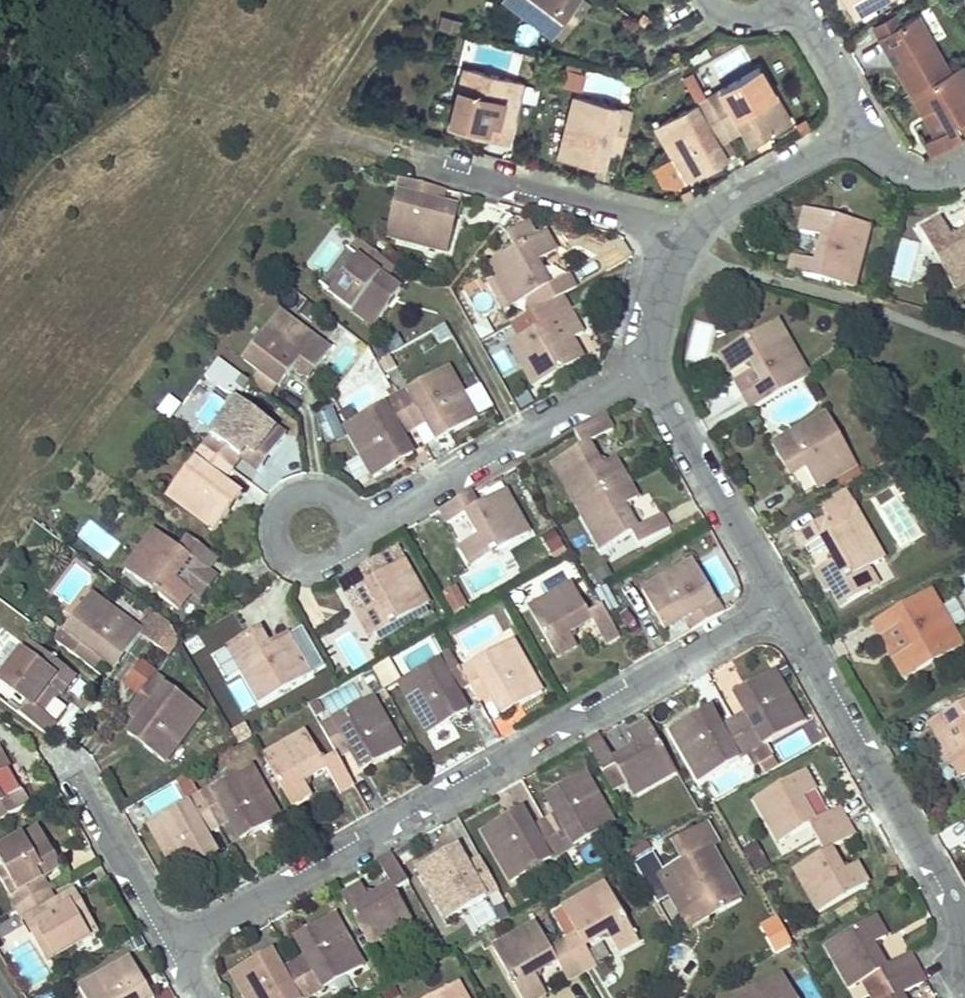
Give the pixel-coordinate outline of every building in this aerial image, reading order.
[(517,2),(565,39),(579,19),(569,12),(575,4),(569,0),(519,0),(517,2)] [(587,0),(569,0),(575,4),(569,12),(579,19),(591,3),(587,0)] [(856,12),(878,0),(849,0),(856,12)] [(440,14),(438,27),(461,32),(464,20),(440,14)] [(900,22),(871,38),(879,51),(899,40),(911,63),(902,67),(913,88),(960,62),(935,19),(907,34),(900,22)] [(519,23),(514,39),(528,44),(534,27),(519,23)] [(913,88),(923,107),(932,102),(946,128),(927,137),(936,153),(937,153),(938,152),(964,137),(955,122),(964,117),(964,70),(960,62),(913,88)] [(524,78),(465,63),(448,124),(475,131),(477,123),(487,126),(490,117),(512,123),(524,78)] [(761,63),(709,92),(733,134),(745,127),(753,123),(758,131),(766,127),(770,133),(793,120),(761,63)] [(586,74),(566,69),(563,83),(583,88),(586,74)] [(695,100),(704,95),(691,71),(682,77),(695,100)] [(634,107),(576,91),(560,153),(584,159),(585,153),(595,155),(598,145),(609,148),(623,153),(634,107)] [(707,160),(716,154),(712,145),(720,141),(733,134),(709,92),(704,95),(695,100),(657,121),(689,179),(710,166),(707,160)] [(806,119),(797,124),(801,133),(810,128),(806,119)] [(487,126),(477,123),(475,131),(485,134),(487,126)] [(753,123),(745,127),(753,142),(770,133),(766,127),(758,131),(753,123)] [(728,156),(720,141),(712,145),(716,154),(707,160),(710,166),(728,156)] [(585,153),(584,159),(605,165),(609,148),(598,145),(595,155),(585,153)] [(448,187),(403,175),(389,235),(453,251),(458,225),(451,223),(453,215),(442,213),(444,202),(448,187)] [(463,208),(444,202),(442,213),(453,215),(451,223),(458,225),(463,208)] [(854,289),(871,226),(806,209),(800,230),(823,236),(815,260),(794,255),(789,271),(854,289)] [(923,232),(955,290),(964,284),(964,234),(953,240),(943,222),(923,232)] [(515,247),(488,261),(512,305),(538,290),(545,303),(564,292),(576,285),(570,270),(547,283),(536,261),(557,250),(546,230),(537,234),(532,225),(523,224),(512,230),(508,235),(515,247)] [(355,235),(321,284),(375,325),(389,304),(382,299),(388,291),(379,284),(385,275),(393,263),(355,235)] [(401,287),(385,275),(379,284),(388,291),(382,299),(389,304),(401,287)] [(719,278),(705,286),(710,297),(725,289),(719,278)] [(540,324),(511,340),(536,383),(584,355),(575,336),(585,330),(564,292),(545,303),(533,310),(540,324)] [(331,344),(282,308),(246,355),(283,384),(295,366),(301,371),(307,362),(315,367),(331,344)] [(807,375),(776,319),(722,353),(732,371),(752,360),(764,381),(743,393),(750,407),(807,375)] [(219,358),(205,376),(230,395),(244,377),(219,358)] [(307,362),(301,371),(308,375),(315,367),(307,362)] [(449,366),(397,395),(415,427),(428,420),(436,415),(442,424),(451,419),(457,430),(479,418),(449,366)] [(169,419),(181,403),(168,393),(156,409),(169,419)] [(238,395),(201,443),(231,466),(240,455),(247,446),(257,453),(262,446),(271,453),(286,432),(238,395)] [(397,395),(344,424),(374,476),(395,464),(389,453),(398,447),(394,438),(402,433),(415,427),(397,395)] [(337,410),(319,412),(323,442),(341,440),(337,410)] [(582,444),(552,461),(576,504),(626,475),(615,456),(606,461),(594,440),(615,428),(606,412),(574,430),(582,444)] [(854,462),(825,412),(771,442),(782,463),(788,460),(794,470),(803,465),(813,485),(854,462)] [(436,415),(428,420),(440,440),(457,430),(451,419),(442,424),(436,415)] [(413,453),(402,433),(394,438),(398,447),(389,453),(395,464),(413,453)] [(201,443),(165,491),(215,528),(229,508),(221,501),(226,493),(217,486),(223,478),(231,466),(201,443)] [(247,446),(240,455),(259,468),(271,453),(262,446),(257,453),(247,446)] [(788,460),(782,463),(788,473),(794,470),(788,460)] [(626,475),(576,504),(602,549),(632,532),(640,545),(670,528),(662,513),(642,524),(629,501),(637,496),(626,475)] [(241,492),(223,478),(217,486),(226,493),(221,501),(229,508),(241,492)] [(819,500),(822,504),(846,491),(844,486),(819,500)] [(472,488),(441,506),(449,522),(469,511),(481,534),(461,545),(473,565),(531,533),(506,488),(480,503),(472,488)] [(846,491),(822,504),(827,514),(792,533),(801,548),(819,537),(830,558),(813,569),(824,589),(829,587),(838,603),(839,604),(866,588),(856,571),(867,565),(883,555),(846,491)] [(207,568),(217,554),(190,534),(180,546),(155,528),(127,567),(179,605),(192,589),(202,597),(218,576),(207,568)] [(554,529),(541,537),(552,555),(565,547),(554,529)] [(396,545),(339,578),(349,594),(368,583),(380,605),(360,616),(371,635),(429,603),(396,545)] [(695,556),(643,585),(657,608),(666,602),(671,610),(681,606),(685,614),(693,628),(726,609),(695,556)] [(856,571),(866,588),(877,582),(867,565),(856,571)] [(605,640),(620,632),(603,602),(590,610),(571,578),(529,602),(556,650),(576,639),(571,630),(592,619),(605,640)] [(455,584),(442,592),(454,612),(467,605),(455,584)] [(92,588),(56,636),(93,664),(103,651),(108,643),(117,650),(122,642),(128,647),(139,632),(144,626),(141,623),(92,588)] [(963,651),(931,592),(873,624),(882,640),(902,628),(915,650),(894,662),(906,683),(963,651)] [(657,608),(667,625),(685,614),(681,606),(671,610),(666,602),(657,608)] [(144,626),(139,632),(166,653),(180,634),(150,611),(141,623),(144,626)] [(255,636),(265,630),(261,623),(251,629),(255,636)] [(305,627),(294,633),(313,668),(325,662),(305,627)] [(294,633),(291,628),(271,640),(265,630),(255,636),(251,629),(230,641),(261,697),(313,668),(294,633)] [(542,688),(512,635),(459,666),(469,683),(478,699),(492,691),(502,686),(507,693),(515,690),(521,700),(542,688)] [(29,636),(0,675),(0,676),(32,699),(23,712),(51,732),(61,718),(38,703),(53,679),(62,687),(74,670),(29,636)] [(108,643),(103,651),(117,661),(128,647),(122,642),(117,650),(108,643)] [(457,689),(469,683),(459,666),(450,649),(398,678),(429,730),(451,718),(445,708),(454,703),(449,694),(457,689)] [(138,694),(158,669),(141,656),(122,681),(138,694)] [(206,706),(158,669),(138,694),(129,706),(143,716),(150,722),(145,729),(152,735),(147,741),(167,757),(206,706)] [(747,713),(733,721),(752,753),(764,775),(781,765),(769,744),(804,724),(774,671),(754,683),(760,694),(753,699),(757,707),(747,713)] [(736,692),(747,713),(757,707),(753,699),(760,694),(754,683),(736,692)] [(492,691),(503,710),(521,700),(515,690),(507,693),(502,686),(492,691)] [(451,718),(468,708),(457,689),(449,694),(454,703),(445,708),(451,718)] [(374,691),(320,721),(336,750),(338,754),(354,746),(363,742),(367,749),(376,745),(383,755),(403,744),(374,691)] [(964,779),(964,702),(929,723),(937,738),(949,759),(960,781),(964,779)] [(711,708),(694,718),(700,730),(708,725),(712,733),(721,728),(711,708)] [(143,716),(131,730),(147,741),(152,735),(145,729),(150,722),(143,716)] [(694,718),(671,731),(700,783),(752,753),(733,721),(721,728),(712,733),(708,725),(700,730),(694,718)] [(245,722),(232,728),(239,742),(252,735),(245,722)] [(602,734),(587,742),(605,775),(618,768),(634,798),(678,773),(651,724),(631,736),(635,745),(614,758),(602,734)] [(306,726),(262,751),(289,799),(312,787),(307,779),(328,767),(339,787),(353,780),(338,754),(336,750),(324,756),(306,726)] [(937,738),(926,744),(938,766),(949,759),(937,738)] [(354,746),(364,765),(383,755),(376,745),(367,749),(363,742),(354,746)] [(282,812),(253,759),(199,789),(218,823),(233,814),(243,809),(248,818),(256,813),(262,823),(282,812)] [(561,814),(546,822),(565,855),(618,826),(588,773),(566,785),(571,797),(564,801),(569,809),(561,814)] [(815,792),(805,773),(756,801),(779,842),(808,826),(816,839),(847,822),(839,808),(818,819),(806,797),(815,792)] [(28,801),(19,785),(1,795),(0,793),(0,817),(28,801)] [(550,794),(561,814),(569,809),(564,801),(571,797),(566,785),(550,794)] [(218,823),(199,789),(149,817),(179,870),(202,857),(195,846),(203,842),(199,833),(208,828),(218,823)] [(233,814),(245,834),(262,823),(256,813),(248,818),(243,809),(233,814)] [(522,810),(505,819),(511,830),(519,825),(524,834),(534,829),(522,810)] [(654,852),(636,862),(658,901),(671,894),(681,912),(703,900),(708,909),(718,904),(722,911),(743,899),(712,846),(721,840),(709,818),(674,838),(685,857),(664,869),(654,852)] [(505,819),(484,831),(513,884),(565,855),(546,822),(534,829),(524,834),(519,825),(511,830),(505,819)] [(823,851),(795,868),(818,912),(868,883),(856,864),(846,870),(834,848),(855,836),(847,822),(816,839),(823,851)] [(0,847),(0,877),(16,906),(49,887),(42,874),(36,864),(45,859),(40,850),(51,843),(41,824),(0,847)] [(202,857),(219,848),(208,828),(199,833),(203,842),(195,846),(202,857)] [(455,842),(437,852),(443,863),(452,858),(457,867),(466,862),(455,842)] [(36,864),(42,874),(62,863),(51,843),(40,850),(45,859),(36,864)] [(760,843),(745,847),(751,870),(766,866),(760,843)] [(364,887),(345,898),(371,947),(414,923),(397,893),(411,885),(393,852),(378,861),(392,884),(370,897),(364,887)] [(437,852),(416,863),(445,916),(459,909),(472,933),(506,915),(500,903),(504,901),(479,855),(466,862),(457,867),(452,858),(443,863),(437,852)] [(576,933),(565,940),(582,972),(597,964),(586,946),(609,933),(619,951),(638,940),(606,884),(562,908),(576,933)] [(49,887),(16,906),(45,957),(99,927),(86,905),(76,911),(71,901),(61,907),(57,900),(49,887)] [(76,889),(57,900),(61,907),(71,901),(76,911),(86,905),(76,889)] [(718,904),(708,909),(712,916),(722,911),(718,904)] [(309,956),(296,963),(314,996),(365,967),(337,914),(316,926),(322,937),(314,942),(319,951),(309,956)] [(874,915),(825,944),(849,987),(878,970),(887,985),(918,967),(910,951),(887,964),(875,943),(886,936),(874,915)] [(777,916),(763,925),(777,949),(791,941),(777,916)] [(494,947),(523,997),(536,997),(546,993),(535,974),(557,961),(568,980),(582,972),(565,940),(552,947),(536,923),(494,947)] [(299,936),(309,956),(319,951),(314,942),(322,937),(316,926),(299,936)] [(273,950),(254,961),(260,971),(269,966),(275,975),(284,970),(273,950)] [(79,987),(86,997),(130,997),(137,994),(133,983),(144,977),(132,957),(79,987)] [(233,973),(247,997),(310,997),(314,996),(296,963),(284,970),(275,975),(269,966),(260,971),(254,961),(233,973)] [(902,994),(926,981),(918,967),(887,985),(895,997),(904,997),(902,994)] [(785,973),(740,997),(799,997),(785,973)] [(130,997),(152,997),(154,996),(144,977),(133,983),(137,994),(130,997)] [(456,981),(428,997),(466,997),(456,981)]
